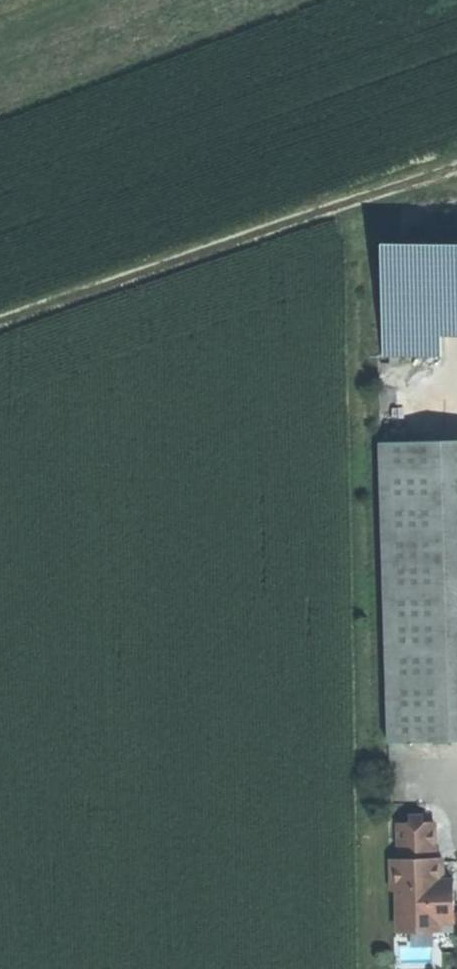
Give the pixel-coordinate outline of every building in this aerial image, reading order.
[(390,346),(456,346),(456,249),(391,248),(390,346)] [(456,730),(456,430),(385,432),(393,732),(456,730)] [(406,811),(405,848),(441,848),(441,813),(429,813),(429,805),(416,805),(416,811),(406,811)] [(400,848),(400,880),(406,880),(406,921),(443,921),(443,911),(456,911),(456,869),(448,869),(448,849),(441,848),(405,848),(400,848)]
